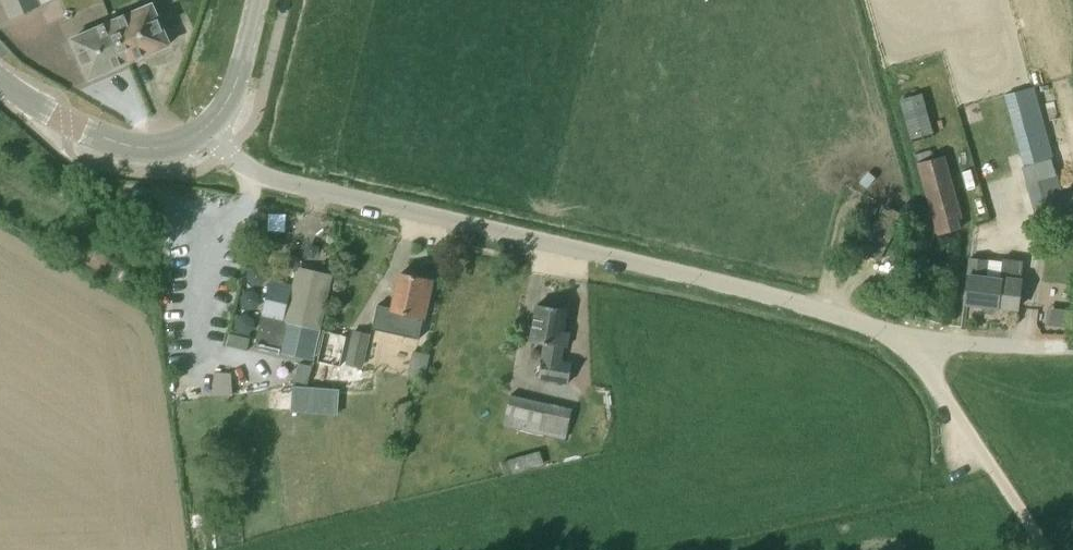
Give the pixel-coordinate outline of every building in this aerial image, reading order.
[(13,21),(41,8),(37,0),(4,0),(13,21)] [(113,22),(130,62),(170,45),(153,4),(113,22)] [(113,22),(72,39),(90,80),(130,62),(113,22)] [(899,102),(911,144),(935,137),(922,95),(899,102)] [(919,163),(917,163),(939,236),(961,229),(960,224),(959,221),(962,220),(943,156),(919,163)] [(1061,218),(1050,180),(1026,187),(1037,225),(1061,218)] [(970,275),(966,307),(981,309),(985,315),(993,316),(1000,310),(1022,313),(1022,308),(1026,279),(1022,279),(1024,262),(1004,260),(1004,262),(1002,279),(986,277),(988,260),(972,258),(970,275)] [(271,280),(255,347),(280,353),(281,351),(282,345),(312,352),(314,353),(331,277),(298,269),(294,286),(271,280)] [(378,305),(372,329),(419,340),(431,290),(425,288),(427,280),(400,274),(393,309),(378,305)] [(537,305),(531,341),(545,344),(539,378),(569,383),(572,364),(560,362),(563,347),(566,348),(569,332),(563,332),(567,310),(537,305)] [(347,363),(347,364),(347,365),(358,367),(362,368),(362,366),(362,364),(369,335),(354,332),(353,335),(347,363)] [(384,344),(380,369),(423,377),(428,351),(384,344)] [(299,364),(295,381),(308,385),(312,367),(299,364)] [(566,441),(572,411),(510,397),(503,427),(566,441)]
